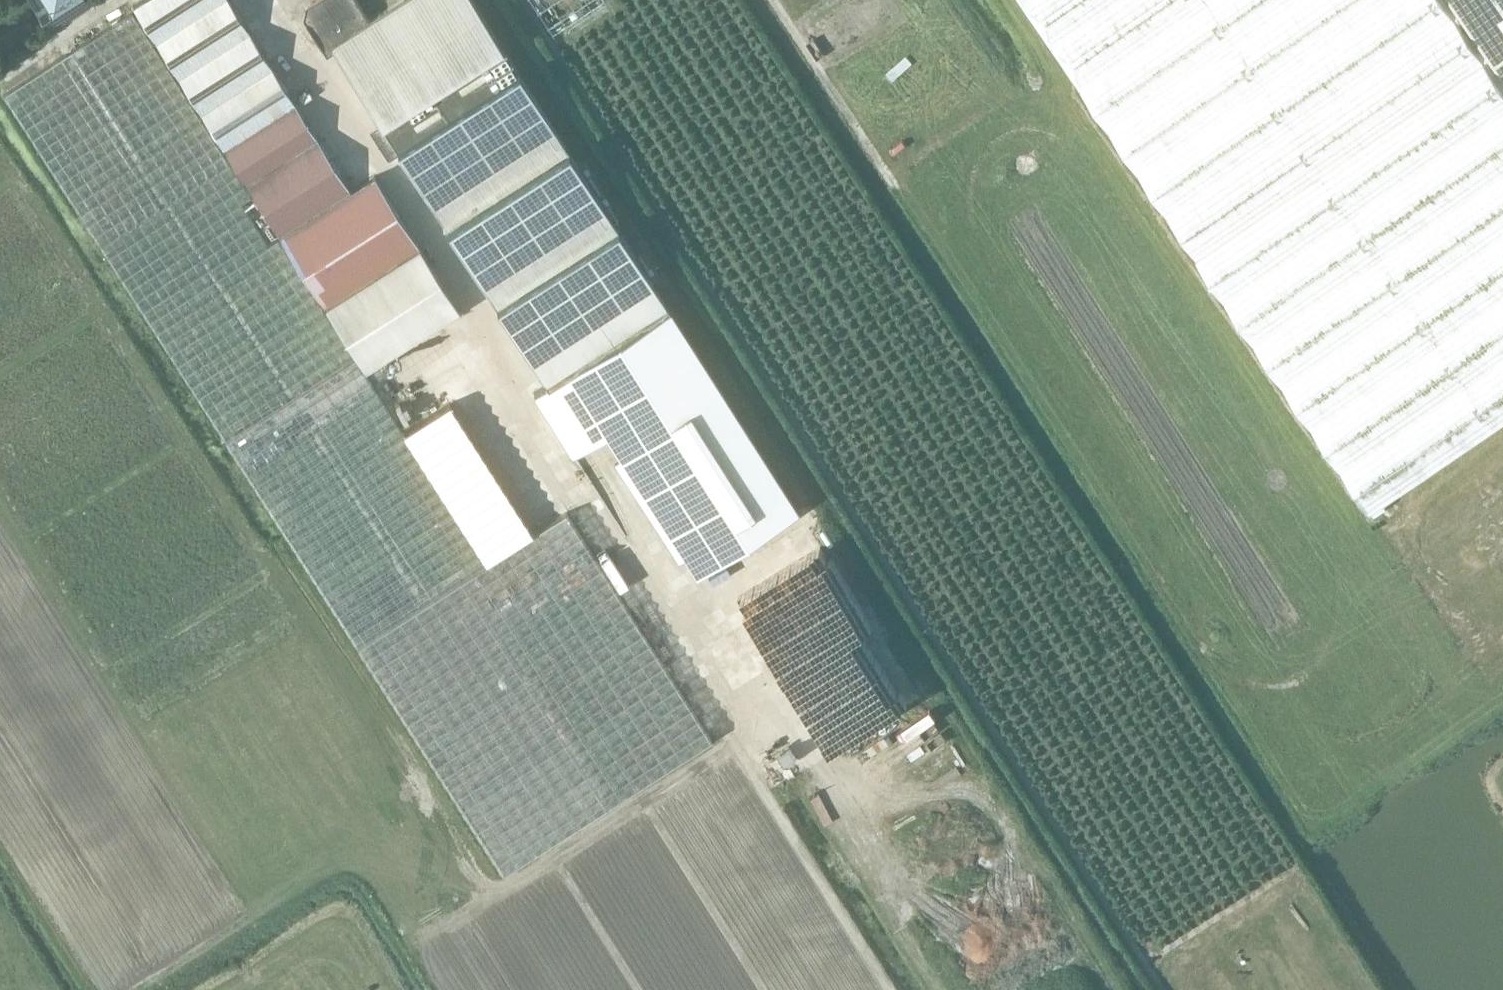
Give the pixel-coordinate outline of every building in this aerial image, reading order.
[(50,7),(38,15),(49,31),(90,5),(87,0),(46,0),(50,7)] [(134,6),(137,10),(225,149),(297,105),(230,0),(143,0),(134,6)] [(369,20),(356,0),(311,0),(304,4),(304,18),(326,55),(337,48),(333,42),(369,20)] [(369,20),(333,42),(337,48),(451,227),(569,151),(472,0),(400,0),(369,20)] [(558,41),(612,7),(607,0),(531,0),(558,41)] [(1082,87),(1373,510),(1502,420),(1502,87),(1444,0),(1022,0),(1082,87)] [(1502,85),(1502,0),(1445,0),(1502,85)] [(271,221),(225,149),(137,10),(3,96),(357,648),(487,565),(365,369),(325,305),(280,234),(273,238),(264,225),(271,221)] [(273,238),(280,234),(351,189),(297,105),(225,149),(271,221),(264,225),(273,238)] [(569,151),(451,227),(550,382),(534,393),(572,453),(606,432),(696,573),(797,509),(569,151)] [(375,174),(351,189),(280,234),(325,305),(420,244),(375,174)] [(325,305),(365,369),(460,308),(420,244),(325,305)] [(487,565),(357,648),(503,876),(713,742),(567,514),(487,565)] [(670,581),(659,590),(674,608),(685,599),(670,581)]
